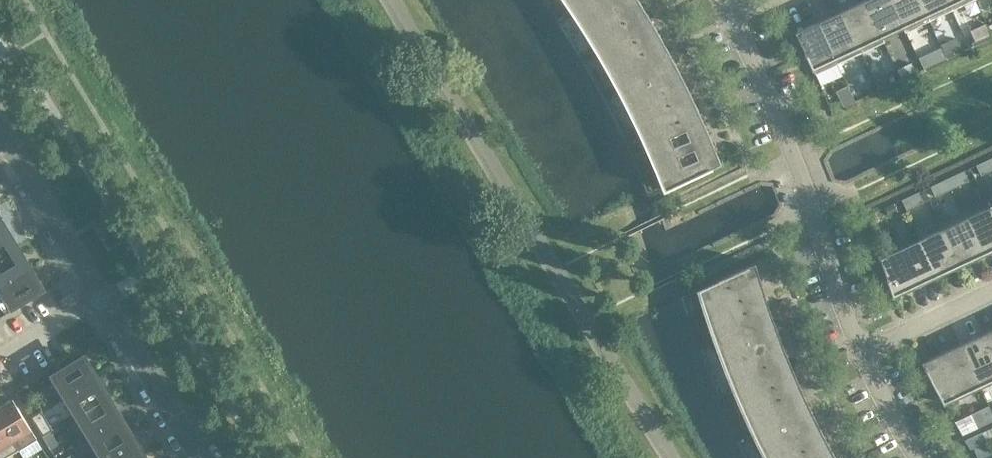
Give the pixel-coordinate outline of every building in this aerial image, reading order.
[(572,11),(585,32),(596,48),(596,50),(650,18),(643,8),(639,0),(565,0),(572,11)] [(864,0),(862,0),(840,10),(860,53),(883,42),(864,0)] [(891,0),(864,0),(883,42),(885,41),(882,35),(902,25),(905,32),(906,31),(891,0)] [(920,0),(891,0),(906,31),(929,20),(920,0)] [(948,0),(920,0),(929,20),(952,10),(948,0)] [(952,10),(973,0),(948,0),(952,10)] [(860,53),(840,10),(818,21),(838,63),(839,63),(836,56),(856,47),(859,53),(860,53)] [(650,18),(596,50),(597,51),(607,68),(619,89),(630,110),(638,128),(639,129),(695,103),(690,92),(684,81),(679,71),(673,60),(668,49),(662,39),(656,29),(650,18)] [(838,63),(818,21),(795,31),(806,54),(813,69),(815,74),(838,63)] [(986,23),(971,30),(976,41),(990,34),(986,23)] [(956,38),(942,44),(948,56),(962,50),(956,38)] [(930,52),(935,63),(946,58),(941,47),(930,52)] [(916,72),(911,62),(896,69),(901,79),(916,72)] [(843,106),(855,101),(848,86),(837,91),(843,106)] [(695,103),(639,129),(639,131),(648,149),(653,160),(690,144),(710,136),(705,125),(700,114),(695,103)] [(690,144),(653,160),(658,172),(663,187),(664,189),(721,163),(714,147),(710,136),(690,144)] [(976,164),(981,175),(991,170),(991,157),(976,164)] [(964,170),(947,178),(952,188),(969,180),(964,170)] [(952,188),(947,178),(930,186),(935,196),(952,188)] [(906,210),(923,202),(918,191),(901,199),(906,210)] [(985,200),(962,211),(982,252),(991,248),(991,214),(985,200)] [(893,203),(884,207),(888,214),(896,210),(893,203)] [(982,252),(962,211),(940,222),(959,263),(982,252)] [(959,263),(940,222),(917,232),(936,274),(959,263)] [(6,228),(0,231),(0,258),(17,247),(11,237),(12,237),(6,228)] [(936,274),(917,232),(916,233),(918,238),(879,256),(881,261),(887,280),(886,280),(889,288),(892,296),(909,289),(908,287),(936,274)] [(17,247),(0,258),(0,284),(29,266),(24,257),(23,257),(17,247)] [(755,262),(698,289),(699,291),(701,297),(701,300),(704,309),(705,310),(705,311),(708,320),(716,344),(725,368),(733,388),(734,389),(772,373),(791,365),(787,355),(782,344),(779,334),(775,323),(771,312),(767,302),(764,291),(760,280),(755,262)] [(29,266),(0,284),(0,287),(5,295),(5,294),(11,305),(41,287),(35,276),(29,266)] [(982,333),(991,354),(991,329),(982,333)] [(982,333),(960,344),(979,386),(991,380),(991,354),(982,333)] [(979,386),(960,344),(922,362),(943,403),(979,386)] [(60,385),(65,395),(96,376),(90,367),(84,356),(54,375),(60,385)] [(734,389),(734,391),(743,410),(753,433),(765,456),(766,457),(809,457),(811,457),(830,447),(825,437),(819,427),(814,417),(809,407),(805,396),(800,386),(796,376),(791,365),(772,373),(734,389)] [(102,386),(96,376),(65,395),(71,404),(72,404),(78,414),(108,396),(102,386)] [(25,390),(17,394),(25,407),(33,403),(25,390)] [(114,406),(108,396),(78,414),(84,424),(83,424),(89,434),(120,415),(114,405),(114,406)] [(12,399),(12,400),(0,407),(0,419),(13,440),(30,429),(30,430),(31,429),(12,399)] [(977,427),(991,420),(991,413),(988,405),(971,413),(977,427)] [(41,410),(30,416),(42,436),(50,431),(52,429),(41,410)] [(126,424),(120,415),(89,434),(95,443),(101,453),(131,435),(125,425),(126,424)] [(13,440),(0,419),(0,457),(4,457),(18,449),(13,440)] [(58,444),(50,431),(42,436),(50,448),(58,444)] [(984,431),(965,440),(970,449),(986,441),(982,432),(984,431)] [(131,435),(101,453),(104,457),(137,457),(144,454),(138,444),(137,445),(131,435)] [(809,457),(836,457),(835,457),(830,447),(811,457),(809,457)]
